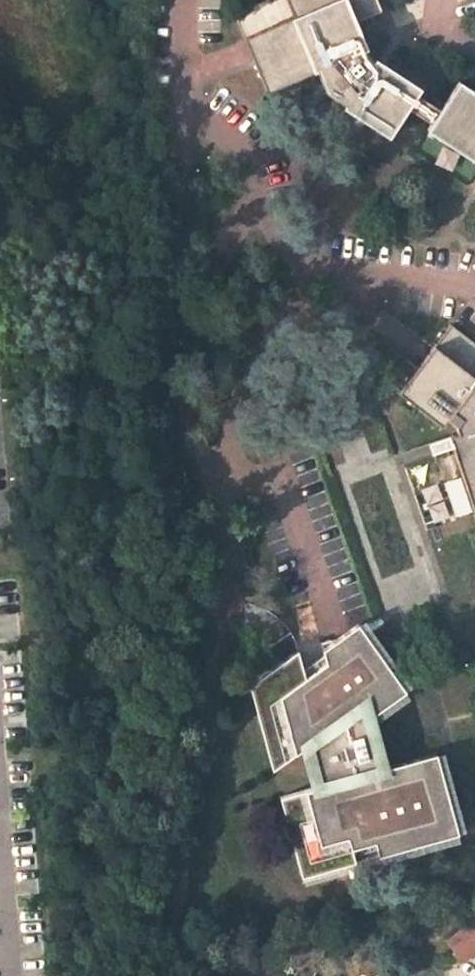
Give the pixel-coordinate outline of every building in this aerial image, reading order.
[(373,58),(372,60),(365,53),(367,52),(355,25),(380,14),(374,0),(270,0),(232,16),(266,96),(315,76),(319,86),(323,95),(342,106),(340,108),(387,140),(408,109),(416,96),(420,89),(373,58)] [(459,81),(439,111),(431,124),(423,135),(474,169),(474,91),(459,81)] [(409,109),(431,124),(439,111),(418,96),(416,96),(408,109),(409,109)] [(452,324),(399,395),(440,429),(445,424),(454,425),(456,430),(450,438),(474,516),(474,342),(452,324)] [(263,657),(236,664),(267,769),(300,744),(313,785),(275,796),(299,876),(456,829),(432,749),(379,766),(364,715),(400,688),(356,629),(314,642),(319,660),(324,678),(301,685),(298,675),(285,630),(274,638),(260,647),(263,657)] [(319,660),(298,675),(301,685),(324,678),(319,660)]
